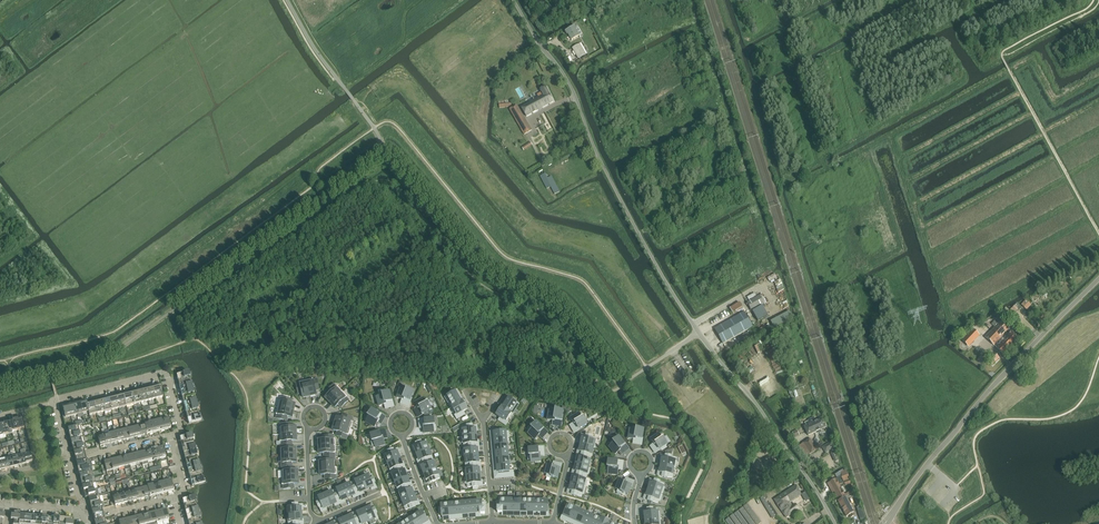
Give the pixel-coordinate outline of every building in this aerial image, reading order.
[(568,34),(571,41),(579,36),(582,34),(578,27),(576,28),(575,26),(569,30),(567,31),(569,34),(568,34)] [(587,54),(581,44),(572,48),(579,59),(587,54)] [(521,107),(527,117),(553,102),(546,88),(540,90),(542,93),(537,95),(538,98),(531,102),(531,101),(521,107)] [(532,131),(517,105),(510,109),(524,135),(526,134),(532,131)] [(522,148),(524,151),(532,145),(530,143),(522,148)] [(550,187),(554,195),(559,192),(551,177),(548,178),(546,173),(540,176),(542,181),(547,189),(550,187)] [(752,311),(764,304),(759,296),(747,303),(752,311)] [(1021,305),(1025,309),(1030,304),(1026,300),(1021,305)] [(730,309),(732,314),(742,308),(739,303),(730,309)] [(762,306),(752,312),(758,321),(768,316),(765,310),(762,306)] [(1015,306),(1010,311),(1013,315),(1018,310),(1015,306)] [(1020,322),(1014,315),(1010,311),(1005,317),(1007,319),(1012,324),(1014,323),(1016,326),(1020,322)] [(715,329),(723,344),(752,327),(744,313),(715,329)] [(774,327),(791,320),(788,313),(771,320),(774,327)] [(994,346),(1005,334),(1008,331),(1000,323),(998,324),(995,321),(991,325),(995,328),(985,338),(994,346)] [(959,344),(966,350),(980,335),(974,329),(959,344)] [(997,348),(1003,355),(1009,349),(1011,349),(1012,347),(1012,346),(1018,339),(1012,332),(997,348)] [(993,366),(999,359),(993,353),(989,358),(987,361),(993,366)] [(177,375),(179,383),(191,380),(189,372),(177,375)] [(309,393),(310,397),(317,395),(315,387),(318,386),(317,379),(313,380),(313,379),(306,381),(307,384),(309,393)] [(191,380),(179,383),(181,391),(193,388),(191,380)] [(307,384),(306,381),(299,382),(300,383),(296,384),(297,391),(301,390),(303,398),(310,397),(309,393),(307,384)] [(153,389),(156,399),(163,397),(159,383),(156,384),(157,387),(153,389)] [(326,398),(330,403),(333,401),(340,394),(342,392),(338,387),(337,387),(334,385),(329,389),(332,392),(326,398)] [(156,399),(153,389),(149,390),(148,386),(145,387),(148,401),(156,399)] [(138,392),(141,403),(148,401),(145,387),(141,387),(142,391),(138,392)] [(181,391),(183,400),(195,397),(193,388),(181,391)] [(404,399),(410,402),(413,393),(407,391),(408,390),(404,388),(403,390),(401,389),(397,398),(399,399),(404,400),(404,399)] [(124,396),(126,406),(133,404),(130,390),(127,391),(128,395),(124,396)] [(130,390),(133,404),(141,403),(138,392),(134,393),(133,390),(130,390)] [(445,397),(451,408),(464,401),(457,390),(454,392),(455,393),(448,397),(447,396),(445,397)] [(458,390),(457,390),(464,401),(467,408),(468,407),(458,390)] [(333,401),(330,403),(335,408),(341,402),(344,405),(349,400),(346,398),(347,397),(342,392),(340,394),(333,401)] [(115,394),(119,408),(126,406),(124,396),(120,397),(119,393),(115,394)] [(392,401),(389,393),(383,394),(378,395),(379,397),(377,397),(378,401),(379,407),(382,406),(386,405),(386,403),(392,401)] [(113,399),(109,400),(111,410),(119,408),(115,394),(112,395),(113,399)] [(101,398),(104,412),(111,410),(109,400),(105,401),(104,397),(101,398)] [(183,400),(185,408),(197,405),(195,397),(183,400)] [(290,411),(294,411),(295,405),(287,403),(288,399),(281,397),(280,401),(279,401),(278,408),(281,409),(290,411)] [(502,408),(513,415),(519,405),(520,404),(517,403),(516,404),(510,399),(510,398),(508,397),(505,401),(507,402),(506,404),(507,405),(504,409),(502,408)] [(98,402),(94,403),(97,414),(104,412),(101,398),(97,399),(98,402)] [(420,409),(423,414),(431,410),(428,405),(428,404),(429,404),(427,400),(425,401),(424,399),(415,403),(417,405),(419,409),(420,409)] [(86,401),(80,403),(83,413),(88,412),(89,412),(86,401)] [(97,414),(94,403),(90,404),(89,401),(86,401),(89,412),(89,416),(97,414)] [(464,401),(451,408),(453,413),(455,412),(457,415),(455,416),(457,419),(465,415),(463,412),(466,410),(465,409),(466,408),(467,408),(464,401)] [(74,404),(77,415),(83,413),(80,403),(74,404)] [(77,415),(74,404),(68,406),(71,416),(77,415)] [(197,405),(185,408),(187,416),(199,413),(197,405)] [(71,416),(68,406),(62,407),(64,412),(62,412),(63,418),(71,416)] [(281,409),(278,408),(276,414),(277,415),(276,418),(283,420),(284,416),(292,418),(294,411),(290,411),(281,409)] [(513,415),(502,408),(501,409),(500,409),(497,413),(498,414),(499,414),(498,416),(500,418),(499,420),(506,425),(508,422),(506,421),(507,420),(509,418),(510,419),(513,415)] [(551,421),(555,421),(555,420),(561,421),(563,412),(556,411),(556,410),(552,409),(552,411),(549,411),(549,415),(548,420),(551,421)] [(377,420),(380,415),(372,410),(369,416),(368,416),(366,420),(368,421),(366,423),(370,425),(375,427),(376,425),(378,421),(377,420)] [(199,413),(187,416),(189,424),(201,421),(199,413)] [(572,421),(574,425),(576,424),(579,429),(587,425),(584,419),(582,415),(580,416),(579,414),(571,419),(572,421)] [(162,419),(165,430),(171,429),(168,418),(163,419),(162,416),(160,417),(161,419),(162,419)] [(348,428),(351,429),(353,422),(352,422),(353,418),(347,416),(345,420),(337,418),(335,424),(339,425),(348,428)] [(424,427),(425,434),(434,433),(434,430),(436,430),(436,426),(435,426),(434,419),(431,420),(431,416),(425,417),(426,420),(425,420),(425,426),(424,427)] [(15,420),(18,431),(24,429),(21,418),(15,420)] [(808,435),(808,436),(826,428),(822,419),(816,422),(814,418),(807,421),(808,421),(805,423),(806,426),(804,427),(808,435)] [(148,420),(149,422),(150,422),(153,433),(159,432),(156,421),(151,422),(151,419),(148,420)] [(162,419),(161,419),(156,421),(159,432),(165,430),(162,419)] [(15,420),(9,421),(12,433),(12,432),(18,431),(15,420)] [(3,424),(6,435),(12,433),(9,421),(8,421),(9,423),(3,424)] [(574,425),(572,421),(571,422),(570,423),(571,423),(572,425),(572,426),(574,428),(576,431),(579,429),(576,424),(574,425)] [(145,425),(147,435),(153,433),(150,422),(149,422),(144,424),(144,425),(145,425)] [(137,424),(138,427),(139,426),(141,436),(147,435),(145,425),(144,425),(140,426),(139,423),(137,424)] [(539,434),(543,429),(536,423),(532,428),(533,429),(528,433),(531,436),(535,440),(537,438),(540,435),(539,434)] [(280,428),(280,435),(283,435),(293,434),(296,434),(296,427),(287,428),(287,424),(280,424),(281,428),(280,428)] [(339,425),(335,424),(333,431),(337,432),(336,436),(347,439),(348,435),(349,436),(351,429),(348,428),(339,425)] [(68,429),(69,435),(82,432),(81,426),(68,429)] [(128,429),(128,426),(125,427),(126,430),(127,429),(130,439),(136,437),(133,428),(128,429)] [(139,426),(138,427),(133,428),(136,437),(141,436),(139,426)] [(464,431),(464,437),(475,436),(475,429),(473,429),(473,427),(472,426),(462,427),(463,431),(464,431)] [(631,439),(635,440),(635,438),(642,439),(643,430),(637,429),(637,428),(633,427),(632,430),(630,429),(629,439),(631,439)] [(117,432),(116,429),(113,430),(114,433),(115,432),(118,442),(124,440),(121,431),(117,432)] [(121,431),(124,440),(130,439),(127,429),(126,430),(121,431)] [(540,435),(537,438),(539,439),(539,440),(539,439),(542,437),(544,435),(544,434),(546,432),(543,429),(539,434),(540,435)] [(491,438),(491,440),(494,440),(506,438),(509,438),(509,432),(506,432),(498,432),(498,431),(493,431),(494,438),(491,438)] [(82,432),(69,435),(71,441),(84,438),(82,432)] [(105,435),(104,432),(102,433),(103,435),(104,435),(106,445),(112,443),(110,434),(105,435)] [(110,434),(112,443),(118,442),(115,432),(114,433),(110,434)] [(371,436),(373,442),(372,442),(373,446),(375,446),(376,448),(385,445),(383,438),(381,439),(380,433),(371,436)] [(180,437),(182,446),(194,443),(192,434),(180,437)] [(281,446),(287,445),(288,445),(288,442),(297,441),(296,434),(293,434),(283,435),(280,435),(280,442),(281,442),(281,446)] [(652,442),(655,445),(656,445),(659,450),(667,444),(663,439),(664,439),(662,435),(660,436),(659,434),(651,440),(652,442)] [(104,435),(103,435),(98,437),(100,446),(106,445),(104,435)] [(319,440),(319,447),(322,447),(332,446),(336,446),(335,439),(334,439),(334,436),(327,436),(327,440),(319,440)] [(464,444),(464,447),(469,447),(474,446),(474,444),(476,443),(475,436),(464,437),(465,444),(464,444)] [(582,445),(593,448),(593,447),(594,447),(595,448),(597,442),(595,441),(596,438),(592,437),(586,436),(585,439),(583,438),(582,445)] [(71,441),(72,447),(85,443),(84,438),(71,441)] [(619,438),(614,442),(614,443),(609,447),(615,454),(618,453),(621,450),(620,449),(625,445),(619,438)] [(798,447),(806,458),(818,450),(810,439),(798,447)] [(415,448),(418,455),(428,451),(426,444),(427,444),(426,441),(422,442),(417,444),(418,447),(415,448)] [(655,445),(652,442),(651,443),(650,444),(652,446),(652,447),(654,449),(656,452),(659,450),(656,445),(655,445)] [(72,447),(74,452),(84,450),(87,449),(85,443),(72,447)] [(196,451),(194,443),(182,446),(184,454),(196,451)] [(822,447),(825,453),(833,448),(830,443),(822,447)] [(287,445),(281,446),(280,446),(280,450),(282,450),(282,456),(286,456),(296,456),(296,451),(296,449),(287,449),(287,445)] [(492,451),(493,453),(495,453),(508,452),(507,445),(495,446),(495,451),(492,451)] [(590,458),(591,458),(592,455),(591,455),(593,448),(582,445),(580,452),(582,453),(581,455),(588,457),(590,458)] [(621,450),(618,453),(619,454),(622,452),(624,450),(625,450),(627,448),(627,447),(625,445),(620,449),(621,450)] [(157,449),(160,460),(160,462),(166,461),(163,447),(158,448),(157,446),(155,446),(156,449),(157,449)] [(322,447),(319,447),(320,454),(328,453),(328,457),(335,457),(335,453),(336,453),(336,446),(332,446),(322,447)] [(466,456),(466,457),(477,456),(477,449),(475,449),(474,446),(469,447),(464,447),(464,450),(463,451),(464,457),(466,456)] [(531,456),(531,462),(541,462),(540,459),(540,455),(538,455),(538,448),(529,449),(529,456),(531,456)] [(146,451),(146,449),(143,449),(144,452),(145,452),(148,461),(153,460),(151,450),(146,451)] [(157,449),(156,449),(151,450),(153,460),(154,461),(160,460),(157,449)] [(17,455),(20,465),(26,463),(23,450),(21,450),(20,451),(21,454),(17,455)] [(23,450),(26,463),(32,462),(30,452),(26,453),(25,450),(24,450),(23,450)] [(75,456),(76,463),(87,460),(85,454),(84,450),(74,452),(75,455),(75,456)] [(386,457),(389,463),(399,459),(397,452),(395,453),(393,450),(388,452),(387,453),(384,454),(385,457),(386,457)] [(142,463),(139,453),(135,454),(134,451),(132,452),(132,455),(133,455),(136,464),(142,463)] [(196,451),(184,454),(186,462),(198,459),(196,451)] [(422,461),(423,463),(424,463),(429,461),(433,460),(432,457),(431,457),(428,451),(418,455),(420,461),(422,461)] [(139,453),(142,463),(142,466),(148,464),(148,461),(145,452),(144,452),(139,453)] [(9,457),(5,458),(7,468),(14,467),(10,453),(9,454),(8,454),(9,457)] [(10,453),(14,467),(20,465),(17,455),(13,456),(13,453),(12,453),(10,453)] [(122,458),(124,467),(130,466),(128,456),(123,457),(122,454),(120,455),(121,458),(122,458)] [(128,456),(130,466),(136,464),(133,455),(132,455),(128,456)] [(577,465),(588,467),(589,461),(590,461),(591,458),(590,458),(588,457),(581,455),(581,458),(579,458),(577,465)] [(282,467),(288,467),(288,463),(296,463),(296,461),(296,456),(286,456),(282,456),(283,463),(281,463),(281,467),(282,467)] [(466,464),(466,467),(470,467),(476,466),(476,463),(478,463),(477,456),(466,457),(467,464),(466,464)] [(662,466),(673,468),(673,467),(675,467),(676,461),(675,461),(676,458),(672,457),(665,456),(665,459),(663,459),(662,466)] [(108,458),(109,461),(110,460),(113,470),(118,469),(116,459),(111,460),(111,457),(108,458)] [(320,463),(320,468),(330,468),(334,468),(334,461),(335,461),(335,457),(328,457),(328,461),(320,462),(320,463)] [(122,458),(121,458),(116,459),(118,469),(124,467),(122,458)] [(494,464),(494,466),(497,466),(509,465),(508,458),(496,459),(496,464),(494,464)] [(186,462),(188,470),(200,467),(198,459),(186,462)] [(390,470),(391,473),(399,470),(401,469),(400,466),(402,466),(399,459),(389,463),(391,469),(390,470)] [(76,463),(78,469),(88,466),(87,460),(76,463)] [(110,460),(109,461),(104,462),(106,472),(113,470),(110,460)] [(424,463),(423,463),(424,466),(422,467),(425,473),(435,469),(433,463),(434,463),(433,460),(429,461),(424,463)] [(617,468),(618,462),(608,461),(608,467),(606,467),(606,472),(608,472),(608,474),(618,475),(618,472),(618,468),(617,468)] [(497,466),(494,466),(494,468),(497,468),(497,473),(509,472),(509,465),(497,466)] [(545,474),(551,476),(551,477),(558,479),(560,470),(554,468),(554,466),(551,466),(547,465),(545,474)] [(577,472),(576,475),(582,476),(586,477),(587,474),(589,475),(590,469),(589,468),(588,468),(588,467),(577,465),(575,472),(577,472)] [(78,469),(79,475),(93,471),(91,466),(88,466),(78,469)] [(468,476),(468,477),(479,476),(479,472),(479,469),(477,469),(476,466),(470,467),(466,467),(466,470),(465,471),(465,476),(468,476)] [(673,468),(662,466),(661,473),(663,473),(662,476),(668,477),(672,478),(673,475),(672,474),(673,468)] [(200,467),(188,470),(190,478),(202,475),(200,467)] [(282,471),(282,478),(285,478),(295,478),(298,477),(298,471),(289,471),(289,467),(288,467),(282,467),(282,471)] [(330,468),(320,468),(321,473),(321,475),(329,475),(329,479),(336,479),(336,475),(337,475),(336,468),(334,468),(330,468)] [(394,476),(396,482),(406,478),(404,471),(402,472),(401,469),(399,470),(391,473),(392,476),(394,476)] [(435,469),(425,473),(427,480),(429,479),(431,483),(436,481),(436,480),(440,479),(439,475),(438,476),(435,469)] [(840,472),(846,485),(852,482),(846,469),(840,472)] [(94,477),(93,471),(79,475),(81,481),(94,477)] [(368,477),(362,479),(367,490),(373,487),(372,485),(376,484),(373,478),(373,479),(371,474),(368,476),(368,477)] [(202,475),(190,478),(192,486),(204,483),(202,475)] [(574,477),(572,484),(583,487),(583,486),(584,486),(586,487),(587,481),(586,480),(586,477),(582,476),(576,475),(576,478),(574,477)] [(479,476),(468,477),(468,478),(466,478),(466,484),(468,484),(468,487),(472,487),(478,486),(478,483),(480,483),(479,476)] [(96,483),(94,477),(81,481),(82,486),(92,484),(96,483)] [(285,478),(282,478),(282,485),(283,485),(283,489),(290,489),(290,485),(298,484),(298,477),(295,478),(285,478)] [(361,480),(360,477),(355,480),(355,481),(352,482),(357,492),(359,491),(360,493),(367,490),(362,479),(361,480)] [(163,479),(164,482),(165,481),(168,492),(174,491),(171,480),(166,481),(166,478),(163,479)] [(406,478),(396,482),(398,488),(397,488),(399,491),(401,490),(406,488),(408,488),(407,485),(409,484),(406,478)] [(838,502),(846,517),(854,513),(845,498),(838,486),(843,483),(840,478),(835,480),(830,483),(839,501),(838,502)] [(621,493),(628,495),(631,486),(625,484),(626,483),(623,482),(622,481),(619,480),(617,485),(618,485),(616,489),(622,491),(621,493)] [(153,484),(156,495),(162,494),(159,483),(155,484),(154,481),(151,482),(152,485),(153,484)] [(159,483),(162,494),(168,492),(165,481),(164,482),(159,483)] [(649,490),(660,493),(660,492),(663,493),(664,488),(663,487),(664,484),(662,483),(656,481),(654,481),(653,484),(651,483),(649,490)] [(354,486),(352,482),(349,484),(350,485),(344,488),(348,498),(355,495),(354,493),(357,492),(354,486)] [(94,490),(92,484),(82,486),(84,492),(94,490)] [(153,484),(152,485),(147,486),(148,487),(150,497),(156,495),(153,484)] [(583,487),(572,484),(570,491),(572,492),(572,495),(578,496),(582,497),(582,494),(584,494),(585,488),(584,488),(583,488),(583,487)] [(142,489),(145,498),(150,497),(148,487),(143,488),(143,485),(140,486),(141,489),(142,489)] [(774,500),(787,518),(799,510),(796,505),(792,507),(789,503),(801,495),(796,486),(774,500)] [(130,492),(133,501),(139,500),(136,490),(132,491),(131,488),(128,489),(129,492),(130,492)] [(348,498),(344,488),(338,490),(337,489),(334,490),(336,494),(338,500),(341,499),(342,501),(348,498)] [(401,494),(403,500),(414,496),(411,490),(409,490),(408,488),(406,488),(401,490),(399,491),(400,494),(401,494)] [(142,489),(141,489),(136,490),(139,500),(145,498),(142,489)] [(94,490),(84,492),(85,498),(95,496),(94,490)] [(336,494),(334,490),(331,492),(332,493),(325,496),(330,506),(336,503),(336,501),(338,500),(336,494)] [(660,493),(649,490),(647,497),(649,497),(648,500),(650,501),(656,503),(658,503),(659,501),(659,500),(660,501),(662,495),(660,494),(660,493)] [(127,503),(124,493),(120,494),(119,491),(117,492),(117,495),(119,494),(121,504),(127,503)] [(124,493),(127,503),(133,501),(130,492),(129,492),(124,493)] [(119,494),(117,495),(112,496),(115,506),(121,504),(119,494)] [(330,506),(325,496),(319,498),(319,497),(316,499),(318,503),(317,503),(319,508),(323,507),(323,509),(330,506)] [(414,496),(403,500),(406,507),(405,507),(406,510),(409,509),(410,509),(411,509),(416,507),(414,504),(416,503),(414,496)] [(89,499),(91,505),(101,503),(99,497),(89,499)] [(182,500),(185,508),(197,505),(195,497),(182,500)] [(761,499),(773,519),(776,517),(764,498),(761,499)] [(507,500),(500,500),(500,501),(496,501),(496,509),(498,509),(498,513),(503,513),(503,512),(507,513),(507,500)] [(475,502),(476,514),(480,514),(485,514),(485,509),(484,509),(484,507),(486,506),(485,503),(482,503),(482,501),(481,501),(475,502)] [(541,513),(540,516),(542,516),(542,513),(549,514),(549,509),(547,509),(548,501),(541,501),(541,513)] [(91,505),(92,511),(102,509),(101,503),(91,505)] [(468,503),(461,503),(461,504),(463,516),(467,515),(468,518),(469,518),(469,515),(468,503)] [(745,508),(757,523),(760,523),(765,521),(751,503),(745,508)] [(293,505),(288,505),(288,509),(289,509),(289,516),(301,515),(300,508),(298,508),(298,505),(298,504),(293,505)] [(455,504),(448,505),(449,517),(454,517),(454,519),(456,519),(456,516),(455,504)] [(199,513),(197,505),(185,508),(187,516),(199,513)] [(449,517),(448,505),(441,506),(441,508),(439,508),(439,514),(442,513),(442,517),(444,517),(444,518),(449,517)] [(567,521),(568,522),(570,520),(574,508),(568,506),(565,512),(564,512),(562,516),(568,519),(567,521)] [(749,523),(755,523),(743,507),(739,510),(749,523)] [(160,511),(163,522),(169,520),(166,509),(161,511),(160,508),(158,509),(159,511),(160,511)] [(371,508),(364,511),(369,522),(375,519),(375,520),(378,518),(377,514),(377,513),(375,509),(372,510),(371,508)] [(570,520),(568,522),(570,523),(571,520),(576,522),(580,511),(574,508),(570,520)] [(94,519),(94,521),(105,519),(104,516),(103,511),(102,509),(92,511),(93,514),(94,519)] [(645,513),(646,520),(657,519),(657,513),(658,512),(657,509),(654,509),(647,510),(647,513),(645,513)] [(151,523),(157,523),(156,522),(157,522),(154,512),(149,514),(149,511),(146,511),(147,514),(148,514),(151,523)] [(157,523),(163,522),(160,511),(159,511),(154,512),(157,522),(156,522),(157,523)] [(356,517),(357,520),(359,523),(363,523),(369,522),(364,511),(358,514),(358,516),(356,517)] [(576,522),(580,523),(582,523),(587,514),(580,511),(576,522)] [(742,523),(748,523),(738,511),(734,514),(742,523)] [(20,515),(20,512),(14,512),(14,515),(11,515),(11,520),(12,520),(12,523),(19,523),(20,515)] [(428,523),(430,522),(427,518),(426,518),(422,512),(416,515),(422,523),(426,523),(428,523)] [(189,523),(201,521),(199,513),(187,516),(189,523)] [(135,517),(137,517),(138,523),(145,523),(142,515),(138,517),(137,514),(135,514),(135,517)] [(145,523),(151,523),(148,514),(147,514),(142,515),(145,523)] [(587,514),(582,523),(589,523),(593,516),(587,514)] [(289,516),(290,522),(289,522),(289,523),(299,523),(299,522),(301,522),(301,515),(289,516)] [(414,523),(422,523),(416,515),(411,519),(414,523)] [(735,523),(740,523),(733,515),(730,517),(735,523)]
